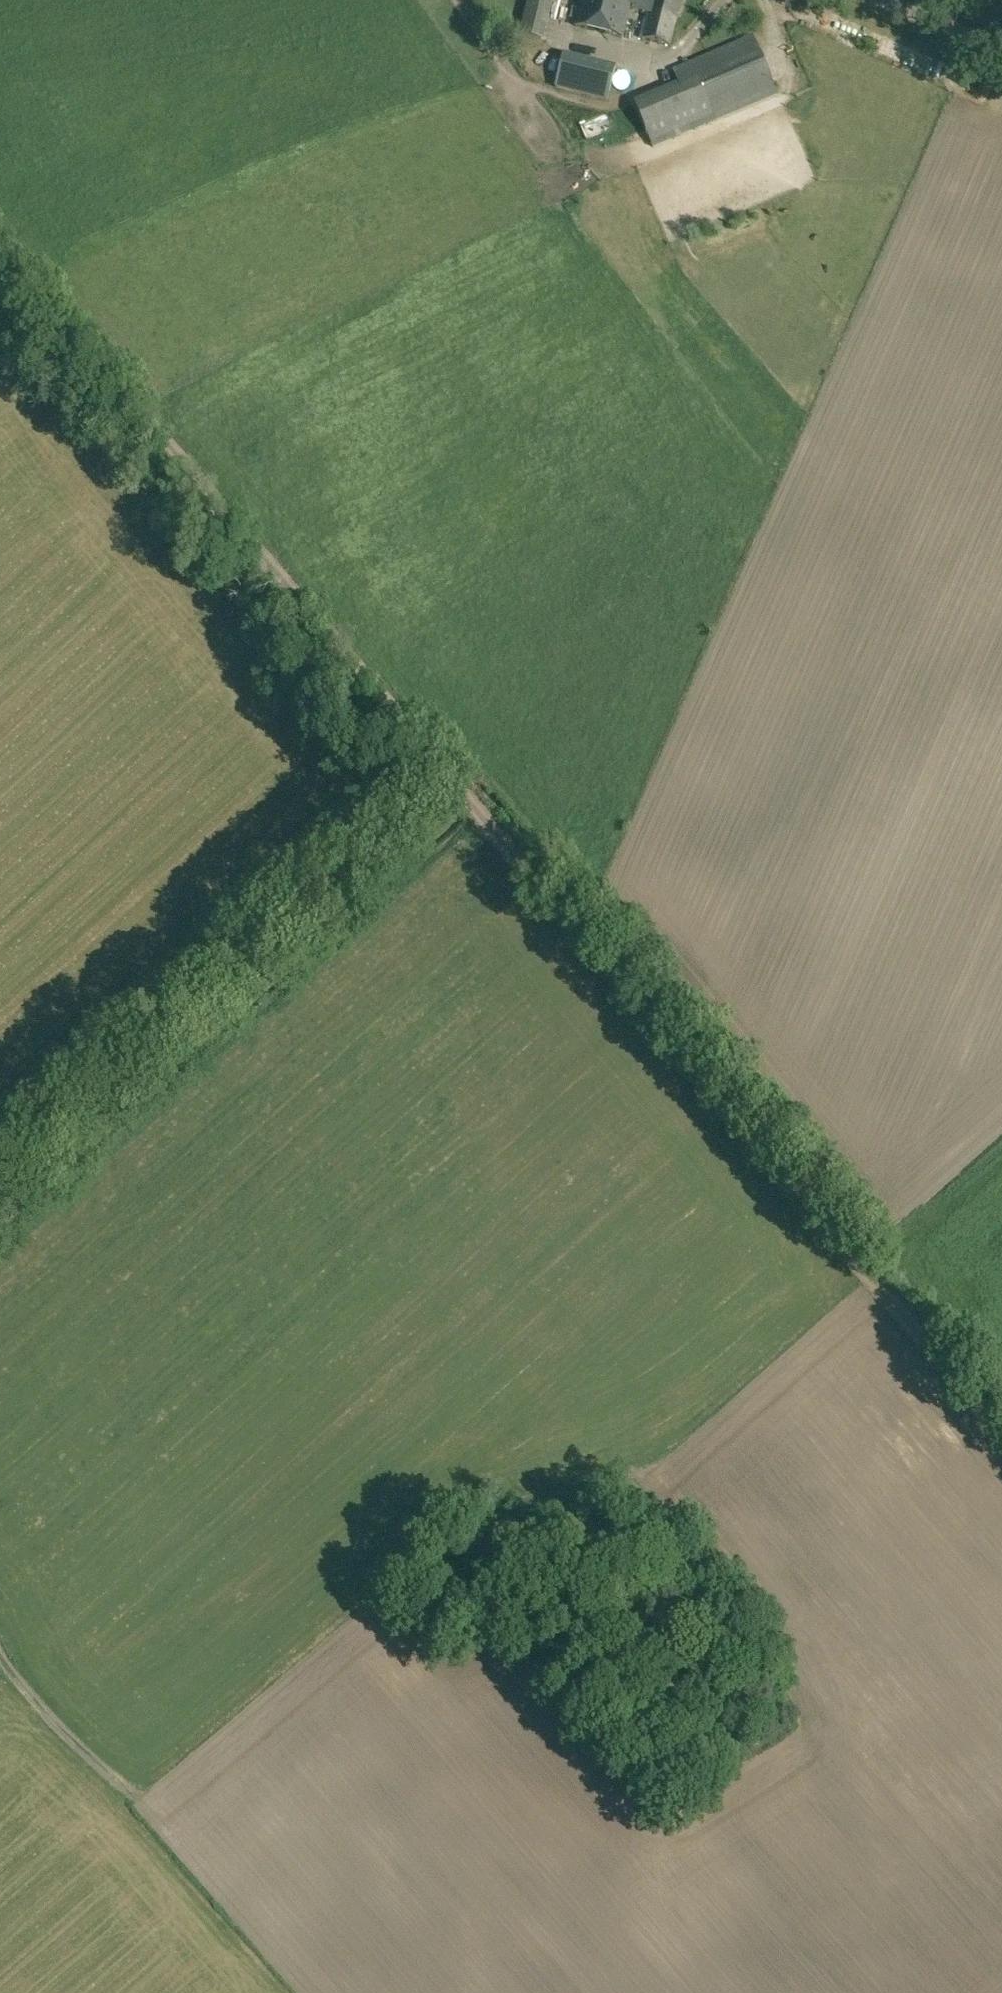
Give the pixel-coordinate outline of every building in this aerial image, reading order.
[(543,41),(553,0),(526,0),(518,35),(543,41)] [(671,46),(682,0),(582,0),(576,24),(621,36),(629,4),(634,5),(633,9),(648,13),(641,39),(671,46)] [(634,101),(653,147),(778,94),(753,35),(673,70),(678,82),(634,101)] [(555,87),(608,100),(616,65),(563,53),(555,87)] [(593,139),(616,138),(615,120),(593,121),(593,139)]
